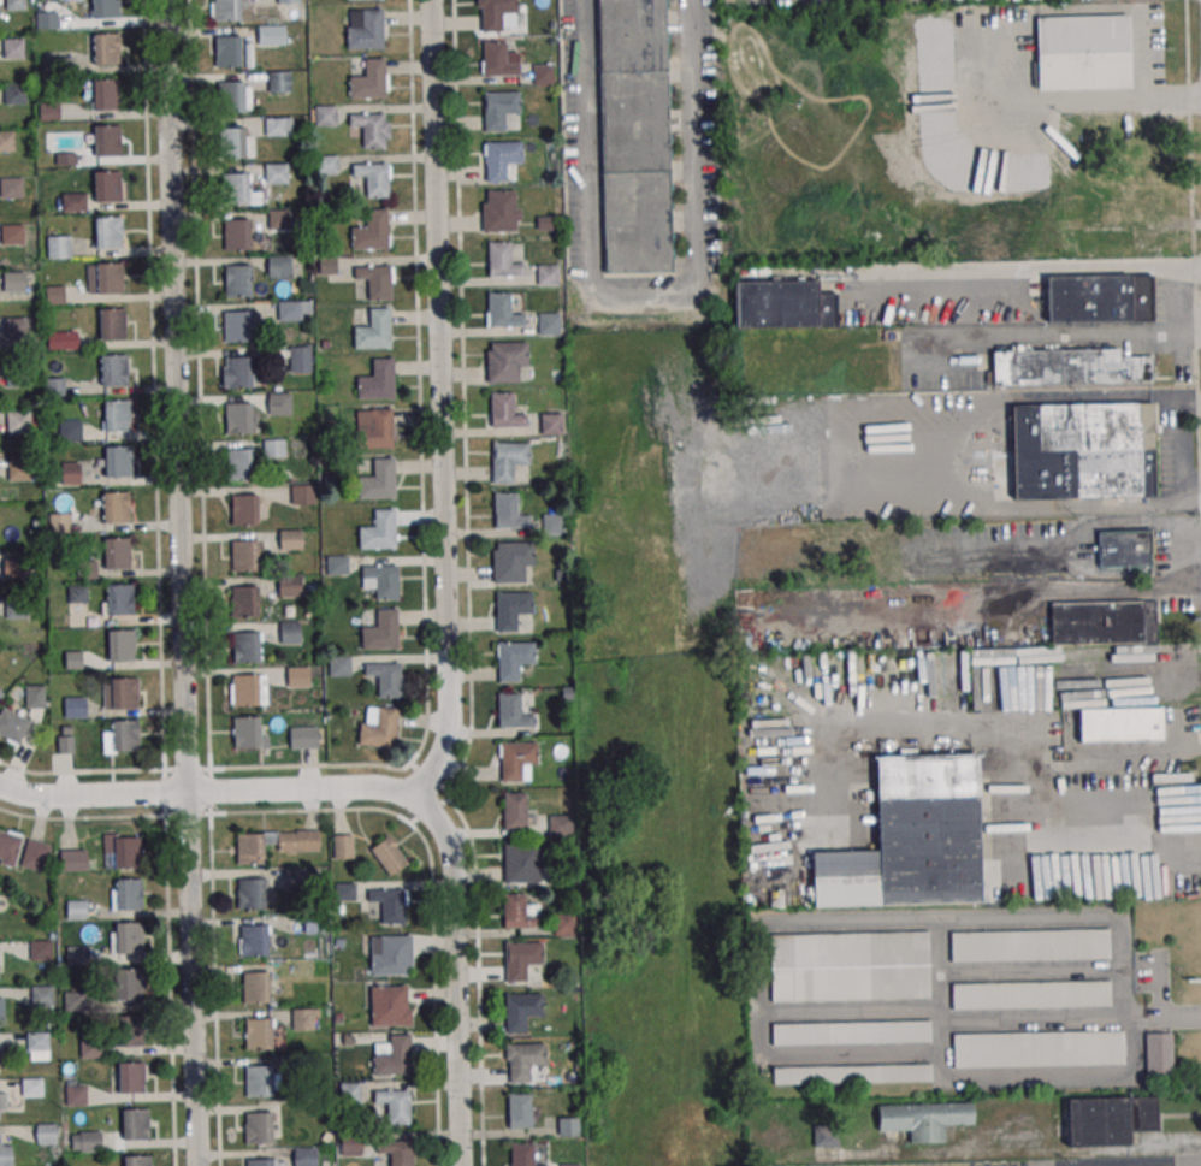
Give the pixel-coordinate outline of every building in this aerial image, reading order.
[(93,18),(92,0),(118,0),(119,18),(93,18)] [(213,20),(212,0),(239,0),(239,19),(213,20)] [(481,30),(480,0),(517,0),(517,13),(502,13),(502,30),(481,30)] [(604,273),(598,0),(665,0),(672,271),(604,273)] [(345,28),(347,49),(383,48),(381,8),(361,10),(361,26),(345,28)] [(56,12),(37,12),(37,28),(56,28),(56,12)] [(1035,18),(1128,14),(1130,89),(1037,91),(1035,18)] [(258,25),(284,25),(284,45),(258,45),(258,25)] [(91,34),(118,32),(119,64),(93,65),(91,34)] [(215,37),(241,36),(241,66),(217,67),(215,37)] [(481,75),(518,75),(518,42),(481,42),(481,75)] [(348,76),(349,99),(385,97),(384,58),(363,59),(365,76),(348,76)] [(534,84),(552,84),(552,66),(534,66),(534,84)] [(268,72),(289,72),(289,91),(268,91),(268,72)] [(91,79),(118,78),(119,110),(93,111),(91,79)] [(218,82),(243,82),(244,112),(219,113),(218,82)] [(25,104),(25,84),(3,84),(3,104),(25,104)] [(483,93),(519,91),(520,113),(504,113),(505,130),(484,131),(483,93)] [(314,107),(335,106),(336,125),(315,125),(314,107)] [(349,114),(384,113),(385,148),(362,149),(362,126),(349,126),(349,114)] [(265,117),(285,116),(285,135),(265,136),(265,117)] [(93,125),(119,124),(120,155),(94,156),(93,125)] [(219,128),(243,128),(244,158),(219,159),(219,128)] [(13,152),(13,131),(0,131),(0,152),(13,152)] [(485,142),(521,142),(521,164),(507,164),(507,180),(486,180),(485,142)] [(315,156),(336,155),(336,174),(315,176),(315,156)] [(266,164),(286,164),(286,183),(266,183),(266,164)] [(353,165),(387,164),(387,196),(366,197),(366,176),(353,176),(353,165)] [(93,171),(119,171),(120,201),(94,202),(93,171)] [(221,174),(247,173),(248,203),(223,205),(221,174)] [(0,178),(0,198),(22,198),(22,178),(0,178)] [(520,231),(520,190),(482,190),(482,231),(520,231)] [(86,193),(61,193),(61,211),(86,211),(86,193)] [(350,227),(351,249),(387,248),(386,208),(366,209),(366,226),(350,227)] [(289,229),(289,210),(268,210),(268,229),(289,229)] [(94,217),(120,217),(122,248),(95,248),(94,217)] [(223,220),(248,219),(249,249),(224,250),(223,220)] [(23,223),(0,223),(0,245),(23,245),(23,223)] [(46,235),(46,258),(69,258),(69,235),(46,235)] [(487,243),(510,242),(510,264),(523,264),(525,276),(489,277),(487,243)] [(315,254),(336,254),(336,273),(315,273),(315,254)] [(267,258),(288,256),(289,276),(268,277),(267,258)] [(95,264),(122,262),(123,294),(96,295),(95,264)] [(537,285),(559,285),(559,264),(537,264),(537,285)] [(224,266),(249,265),(250,295),(225,296),(224,266)] [(354,267),(390,267),(390,300),(368,301),(367,278),(354,279),(354,267)] [(2,292),(25,292),(25,270),(2,270),(2,292)] [(1153,322),(1153,275),(1046,275),(1046,322),(1153,322)] [(736,327),(839,328),(839,280),(737,280),(736,327)] [(487,294),(509,292),(510,314),(523,314),(523,326),(489,327),(487,294)] [(278,301),(298,301),(300,320),(279,320),(278,301)] [(99,309),(125,308),(126,339),(99,341),(99,309)] [(354,326),(354,348),(390,347),(390,308),(368,308),(369,326),(354,326)] [(224,312),(249,310),(249,341),(225,342),(224,312)] [(537,312),(537,335),(560,335),(560,312),(537,312)] [(26,318),(4,318),(4,339),(26,339),(26,318)] [(47,331),(47,349),(77,349),(77,331),(47,331)] [(522,370),(528,370),(528,341),(486,342),(486,382),(522,382),(522,370)] [(289,348),(310,347),(310,372),(290,372),(289,348)] [(992,353),(1118,349),(1119,357),(1152,356),(1153,381),(993,386),(992,353)] [(99,355),(126,354),(126,385),(100,386),(99,355)] [(225,357),(250,356),(252,386),(226,387),(225,357)] [(356,377),(356,398),(394,397),(392,359),(372,359),(372,377),(356,377)] [(45,395),(64,395),(64,377),(45,377),(45,395)] [(268,392),(290,391),(290,414),(268,415),(268,392)] [(490,393),(513,392),(513,414),(526,414),(527,426),(491,427),(490,393)] [(103,401),(130,399),(131,431),(105,431),(103,401)] [(225,404),(250,403),(250,433),(226,434),(225,404)] [(1012,407),(1153,403),(1155,497),(1013,501),(1012,407)] [(356,427),(356,449),(394,448),(392,408),(372,409),(372,426),(356,427)] [(7,433),(31,433),(31,411),(7,411),(7,433)] [(562,434),(562,412),(541,412),(541,434),(562,434)] [(57,419),(57,442),(81,442),(81,419),(57,419)] [(264,438),(284,438),(284,456),(264,457),(264,438)] [(491,443),(528,442),(528,463),(514,464),(514,481),(492,481),(491,443)] [(103,446),(130,445),(131,477),(105,478),(103,446)] [(226,450),(250,449),(252,479),(226,480),(226,450)] [(79,484),(79,456),(61,456),(61,484),(79,484)] [(357,477),(357,498),(394,497),(394,458),(372,458),(373,477),(357,477)] [(30,459),(7,459),(7,480),(30,480),(30,459)] [(291,485),(314,485),(314,504),(292,504),(291,485)] [(102,492),(129,491),(130,522),(102,523),(102,492)] [(517,493),(494,493),(494,527),(529,527),(529,516),(517,516),(517,493)] [(231,495),(256,495),(256,525),(232,526),(231,495)] [(359,527),(359,549),(395,548),(394,509),(373,509),(374,527),(359,527)] [(564,534),(564,511),(542,511),(542,534),(564,534)] [(279,531),(301,529),(302,549),(279,550),(279,531)] [(1151,567),(1151,530),(1097,530),(1097,567),(1151,567)] [(102,538),(130,537),(130,568),(103,569),(102,538)] [(232,540),(256,540),(258,570),(232,570),(232,540)] [(496,543),(533,541),(533,564),(523,564),(525,582),(493,582),(492,549),(497,549),(496,543)] [(326,556),(348,555),(349,574),(327,575),(326,556)] [(95,578),(95,561),(79,561),(79,578),(95,578)] [(398,567),(362,567),(362,588),(374,588),(374,599),(398,599),(398,567)] [(278,576),(300,575),(300,594),(278,596),(278,576)] [(106,585),(134,584),(134,615),(107,616),(106,585)] [(86,585),(69,585),(69,603),(86,603),(86,585)] [(231,586),(256,586),(256,616),(232,616),(231,586)] [(496,594),(532,593),(532,614),(516,615),(517,632),(497,633),(496,594)] [(1049,602),(1049,644),(1157,644),(1157,601),(1049,602)] [(7,617),(24,616),(23,603),(6,604),(7,617)] [(362,649),(397,649),(397,609),(376,609),(376,625),(362,625),(362,649)] [(280,622),(300,621),(300,644),(280,645),(280,622)] [(107,629),(134,629),(135,661),(108,661),(107,629)] [(232,632),(258,632),(259,662),(233,662),(232,632)] [(497,644),(533,643),(534,664),(517,664),(519,681),(498,682),(497,644)] [(329,657),(350,656),(351,675),(329,675),(329,657)] [(364,663),(364,676),(378,676),(378,697),(400,697),(400,663),(364,663)] [(286,668),(309,667),(309,686),(288,687),(286,668)] [(232,675),(258,674),(259,704),(233,705),(232,675)] [(105,709),(138,709),(138,678),(105,678),(105,709)] [(44,685),(25,685),(25,708),(44,708),(44,685)] [(521,693),(498,693),(498,727),(534,727),(534,714),(521,714),(521,693)] [(64,718),(85,718),(85,697),(64,697),(64,718)] [(17,745),(30,720),(2,706),(0,710),(0,736),(17,745)] [(359,746),(395,748),(397,708),(361,706),(359,746)] [(1166,742),(1166,707),(1078,707),(1078,742),(1166,742)] [(233,717),(259,716),(260,746),(235,747),(233,717)] [(139,751),(139,720),(107,720),(107,751),(139,751)] [(74,726),(58,726),(58,753),(74,753),(74,726)] [(290,728),(316,727),(316,748),(290,748),(290,728)] [(502,745),(537,744),(538,764),(522,765),(522,782),(503,782),(502,745)] [(875,758),(976,756),(980,904),(812,908),(810,854),(877,852),(875,758)] [(526,793),(503,793),(503,827),(526,827),(526,793)] [(549,835),(575,835),(575,815),(549,815),(549,835)] [(13,867),(22,836),(0,830),(0,863),(13,867)] [(236,834),(262,833),(264,864),(237,865),(236,834)] [(353,834),(333,834),(333,859),(353,859),(353,834)] [(114,837),(141,836),(142,868),(116,869),(114,837)] [(408,863),(389,836),(370,849),(388,876),(408,863)] [(51,845),(27,838),(19,866),(42,873),(51,845)] [(503,845),(539,844),(539,882),(504,883),(503,845)] [(60,871),(87,871),(87,849),(60,849),(60,871)] [(285,887),(316,887),(316,868),(285,868),(285,887)] [(236,877),(264,877),(264,908),(237,908),(236,877)] [(114,878),(142,878),(142,908),(116,910),(114,878)] [(355,883),(334,883),(334,901),(355,901),(355,883)] [(406,924),(406,890),(381,890),(381,924),(406,924)] [(504,928),(540,928),(540,897),(504,897),(504,928)] [(577,914),(554,914),(554,934),(577,934),(577,914)] [(116,923),(142,922),(143,953),(116,953),(116,923)] [(241,925),(267,925),(268,955),(241,957),(241,925)] [(950,931),(950,962),(1111,960),(1110,929),(950,931)] [(770,934),(771,1001),(930,999),(929,932),(770,934)] [(369,975),(412,975),(412,935),(369,935),(369,975)] [(51,941),(31,941),(31,960),(51,960),(51,941)] [(505,945),(540,943),(542,965),(526,965),(526,982),(507,983),(505,945)] [(87,946),(68,946),(68,964),(87,964),(87,946)] [(116,969),(142,969),(143,1000),(116,1000),(116,969)] [(242,972),(268,971),(270,1002),(242,1004),(242,972)] [(1111,1007),(1111,981),(950,983),(951,1009),(1111,1007)] [(53,1006),(53,985),(31,985),(31,1006),(53,1006)] [(370,1026),(410,1026),(410,986),(370,986),(370,1026)] [(85,991),(63,991),(63,1011),(85,1011),(85,991)] [(504,996),(540,995),(542,1016),(525,1017),(526,1034),(505,1034),(504,996)] [(292,1029),(314,1029),(314,1008),(292,1008),(292,1029)] [(114,1016),(142,1014),(142,1046),(116,1047),(114,1016)] [(244,1018),(271,1018),(272,1049),(245,1049),(244,1018)] [(771,1022),(771,1045),(931,1043),(931,1021),(771,1022)] [(952,1032),(952,1067),(1124,1065),(1124,1031),(952,1032)] [(27,1032),(27,1060),(49,1060),(49,1032),(27,1032)] [(1145,1076),(1172,1076),(1172,1032),(1145,1032),(1145,1076)] [(410,1034),(387,1034),(387,1043),(373,1043),(373,1074),(410,1074),(410,1034)] [(508,1047),(544,1046),(545,1066),(528,1067),(529,1084),(509,1084),(508,1047)] [(118,1063),(144,1061),(146,1093),(119,1094),(118,1063)] [(772,1066),(773,1084),(932,1082),(932,1064),(772,1066)] [(245,1066),(272,1065),(273,1096),(245,1097),(245,1066)] [(42,1096),(42,1077),(22,1077),(22,1096),(42,1096)] [(65,1105),(85,1105),(85,1081),(65,1081),(65,1105)] [(359,1083),(340,1083),(340,1104),(359,1104),(359,1083)] [(409,1125),(387,1125),(386,1103),(373,1103),(373,1091),(408,1091),(409,1125)] [(508,1094),(508,1128),(531,1128),(531,1094),(508,1094)] [(1128,1146),(1128,1130),(1158,1130),(1157,1097),(1066,1098),(1066,1147),(1128,1146)] [(909,1143),(945,1143),(945,1125),(974,1124),(974,1103),(877,1104),(877,1131),(909,1131),(909,1143)] [(120,1109),(148,1109),(148,1140),(122,1141),(120,1109)] [(244,1113),(271,1113),(272,1144),(245,1144),(244,1113)] [(578,1134),(578,1118),(558,1118),(558,1134),(578,1134)] [(35,1144),(57,1144),(57,1123),(35,1123),(35,1144)] [(838,1146),(838,1125),(812,1125),(812,1146),(838,1146)] [(79,1134),(101,1134),(101,1152),(79,1153),(79,1134)] [(412,1142),(412,1165),(391,1165),(390,1154),(377,1155),(375,1143),(412,1142)] [(532,1144),(533,1165),(511,1165),(510,1146),(532,1144)] [(11,1146),(0,1146),(0,1165),(11,1165),(11,1146)] [(150,1155),(151,1165),(124,1165),(124,1156),(150,1155)] [(272,1156),(272,1165),(246,1165),(245,1158),(272,1156)]
